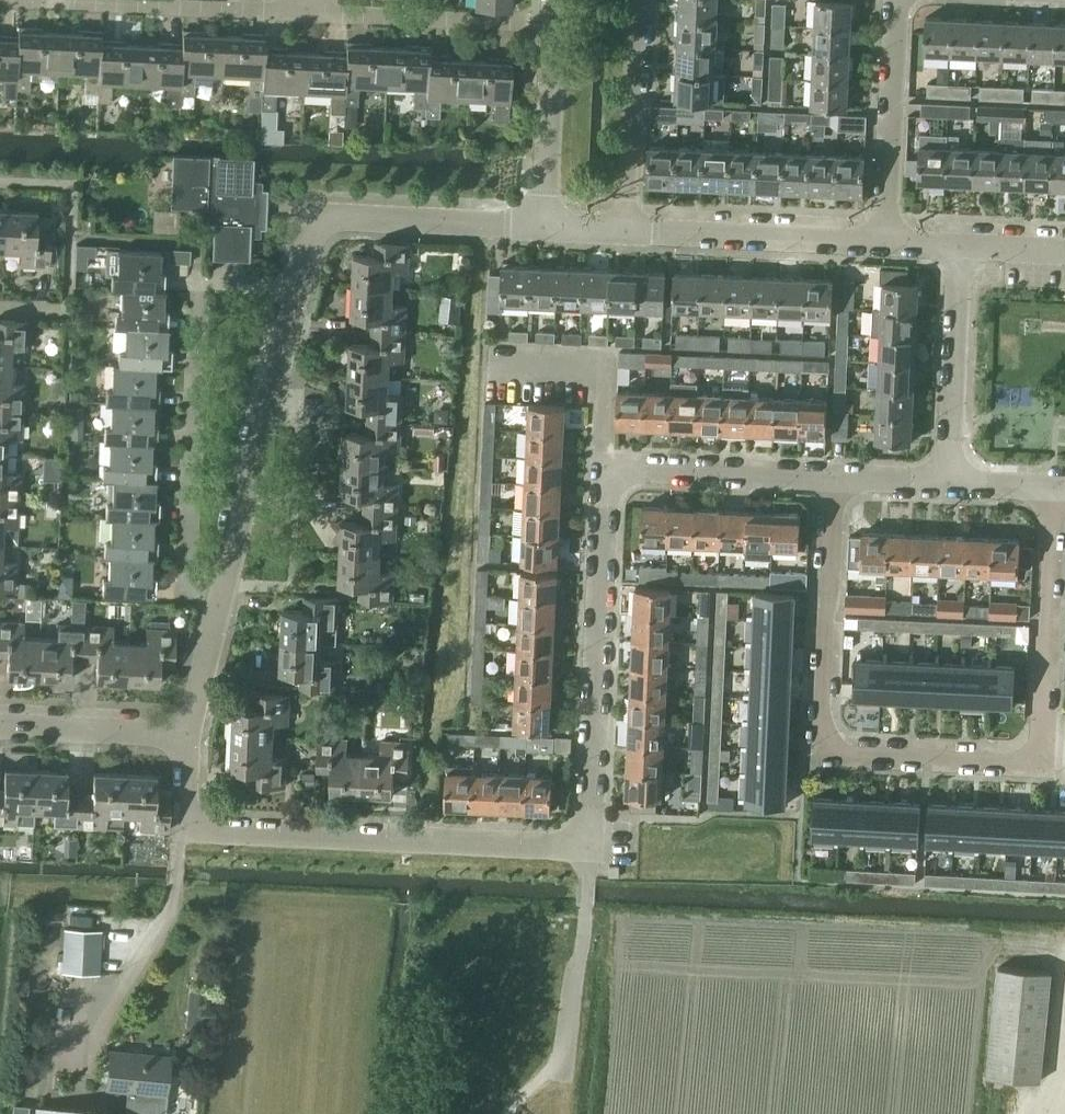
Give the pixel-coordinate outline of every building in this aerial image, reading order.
[(474,7),(510,8),(510,0),(475,0),(474,7)] [(679,18),(717,20),(718,0),(680,0),(679,18)] [(756,14),(766,15),(767,0),(757,0),(756,14)] [(816,25),(851,27),(852,0),(846,0),(817,0),(816,25)] [(774,2),(772,23),(785,24),(787,2),(774,2)] [(926,17),(924,52),(951,53),(953,18),(926,17)] [(679,18),(678,44),(716,47),(717,20),(679,18)] [(951,53),(978,54),(979,19),(953,18),(951,53)] [(979,19),(978,54),(1004,56),(1005,20),(979,19)] [(1005,20),(1004,56),(1030,57),(1032,21),(1005,20)] [(1030,57),(1056,58),(1058,23),(1032,21),(1030,57)] [(755,41),(764,41),(765,23),(756,22),(755,41)] [(785,24),(772,23),(771,46),(785,46),(785,24)] [(1056,58),(1064,58),(1064,23),(1058,23),(1056,58)] [(16,97),(19,25),(18,34),(5,33),(5,38),(0,38),(0,75),(3,75),(2,96),(16,97)] [(31,69),(59,70),(60,31),(33,30),(33,25),(19,25),(16,97),(17,97),(17,88),(30,88),(31,69)] [(816,25),(814,52),(850,54),(851,27),(816,25)] [(97,101),(98,101),(101,28),(87,28),(87,32),(60,31),(59,70),(85,72),(85,92),(97,92),(97,101)] [(112,81),(140,82),(141,44),(114,43),(114,39),(101,38),(102,28),(101,28),(98,101),(111,101),(112,81)] [(166,104),(181,105),(184,29),(183,29),(182,42),(169,41),(169,46),(141,44),(140,82),(167,83),(166,104)] [(195,71),(222,72),(224,35),(197,34),(197,29),(184,29),(181,105),(182,105),(182,91),(194,91),(195,71)] [(263,95),(265,46),(266,46),(267,32),(252,32),(252,36),(224,35),(222,72),(251,73),(250,94),(263,95)] [(330,112),(345,113),(348,41),(347,50),(334,49),(334,54),(306,52),(305,89),(332,90),(330,112)] [(359,83),(387,85),(388,47),(362,46),(362,41),(348,41),(345,113),(346,104),(358,104),(359,83)] [(412,107),(425,108),(429,44),(415,44),(415,48),(388,47),(387,85),(413,86),(412,107)] [(440,98),(468,99),(469,60),(442,59),(442,55),(429,54),(429,44),(425,108),(425,116),(439,117),(440,98)] [(678,44),(676,72),(714,74),(716,47),(678,44)] [(263,95),(262,109),(276,109),(277,88),(305,89),(306,52),(279,51),(279,47),(266,46),(265,46),(263,95)] [(753,67),(763,68),(764,49),(754,49),(753,67)] [(804,69),(803,78),(813,79),(849,80),(850,54),(814,52),(814,69),(804,69)] [(771,55),(770,77),(783,77),(784,55),(771,55)] [(469,60),(468,99),(495,100),(494,120),(508,121),(511,57),(497,57),(497,61),(469,60)] [(676,72),(675,99),(723,101),(725,74),(714,74),(676,72)] [(753,75),(752,94),(762,94),(763,76),(753,75)] [(783,77),(770,77),(769,98),(782,99),(783,77)] [(849,80),(813,79),(812,105),(848,107),(849,80)] [(928,82),(927,95),(949,96),(950,83),(928,82)] [(950,83),(949,96),(971,97),(971,84),(950,83)] [(980,84),(980,97),(1002,98),(1003,85),(980,84)] [(1003,85),(1002,98),(1023,99),(1024,86),(1003,85)] [(1032,86),(1032,100),(1054,101),(1055,87),(1037,87),(1032,86)] [(1054,101),(1064,101),(1064,88),(1055,87),(1054,101)] [(921,115),(947,116),(948,103),(922,101),(921,115)] [(678,114),(679,104),(651,103),(650,119),(678,120),(678,114)] [(948,103),(947,116),(970,117),(971,104),(948,103)] [(346,104),(346,115),(352,115),(357,111),(357,105),(346,104)] [(696,105),(679,104),(678,114),(696,115),(696,105)] [(979,117),(999,118),(1000,105),(979,104),(979,117)] [(1000,105),(999,118),(1022,119),(1023,106),(1000,105)] [(705,106),(704,115),(721,116),(722,107),(705,106)] [(732,107),(732,117),(750,118),(751,108),(732,107)] [(1044,107),(1044,120),(1052,120),(1053,107),(1044,107)] [(1052,120),(1064,121),(1064,108),(1053,107),(1052,120)] [(777,119),(785,119),(785,110),(759,108),(758,128),(776,129),(777,119)] [(785,119),(812,121),(812,111),(785,110),(785,119)] [(812,121),(811,134),(824,134),(825,121),(830,121),(831,112),(812,111),(812,121)] [(839,112),(838,128),(865,129),(866,114),(839,112)] [(1052,133),(1052,123),(1043,122),(1043,132),(1052,133)] [(261,140),(261,141),(281,142),(281,141),(281,129),(275,129),(261,128),(261,140)] [(919,145),(917,181),(944,182),(946,133),(919,131),(919,145)] [(944,182),(970,183),(972,147),(959,146),(959,133),(946,133),(944,182)] [(996,184),(1023,185),(1025,136),(999,136),(998,148),(996,184)] [(1023,185),(1049,186),(1051,138),(1025,136),(1023,185)] [(1049,186),(1064,187),(1064,151),(1064,138),(1051,138),(1049,186)] [(647,184),(674,185),(676,147),(649,146),(647,184)] [(676,147),(674,185),(701,186),(703,148),(676,147)] [(970,183),(996,184),(998,148),(972,147),(970,183)] [(701,186),(728,187),(730,149),(703,148),(701,186)] [(728,187),(754,188),(756,150),(730,149),(728,187)] [(754,188),(781,189),(783,151),(756,150),(754,188)] [(781,189),(808,191),(810,152),(783,151),(781,189)] [(808,191),(834,192),(836,153),(810,152),(808,191)] [(836,153),(834,192),(862,193),(864,154),(836,153)] [(204,222),(214,222),(213,256),(247,258),(248,237),(259,237),(262,182),(251,182),(252,158),(173,155),(170,204),(205,206),(204,222)] [(906,158),(906,173),(917,173),(918,158),(906,158)] [(156,225),(175,225),(176,210),(156,209),(156,225)] [(6,210),(4,250),(21,250),(20,265),(48,267),(48,263),(49,246),(50,233),(36,232),(37,211),(6,210)] [(355,255),(353,285),(393,288),(394,271),(408,271),(410,243),(376,242),(375,256),(355,255)] [(49,246),(48,263),(59,264),(60,246),(49,246)] [(111,288),(121,288),(164,290),(165,273),(160,272),(161,251),(118,249),(117,272),(112,272),(111,288)] [(529,303),(531,266),(503,265),(503,278),(490,278),(488,310),(503,311),(503,301),(529,303)] [(557,267),(531,266),(529,303),(556,303),(557,267)] [(584,268),(557,267),(556,303),(582,305),(584,268)] [(611,270),(584,268),(582,305),(609,306),(611,270)] [(637,271),(611,270),(609,306),(636,307),(637,271)] [(883,281),(882,308),(917,309),(918,283),(901,282),(902,271),(880,270),(879,281),(883,281)] [(665,272),(637,271),(636,307),(664,309),(665,272)] [(672,307),(699,309),(701,273),(674,271),(672,307)] [(699,309),(725,310),(727,274),(701,273),(699,309)] [(725,310),(752,311),(753,275),(727,274),(725,310)] [(752,311),(777,312),(779,276),(753,275),(752,311)] [(777,312),(804,313),(806,277),(779,276),(777,312)] [(806,277),(804,313),(831,314),(832,278),(806,277)] [(838,278),(838,306),(848,307),(848,306),(853,306),(854,279),(838,278)] [(372,318),(371,331),(406,333),(407,305),(392,305),(393,288),(353,285),(352,317),(372,318)] [(115,326),(125,327),(167,328),(168,310),(164,310),(164,290),(121,288),(121,312),(115,312),(115,326)] [(458,310),(459,298),(442,296),(441,308),(458,310)] [(838,306),(837,332),(848,332),(848,307),(838,306)] [(873,307),(872,333),(881,333),(916,335),(917,309),(882,308),(873,307)] [(75,309),(75,324),(88,325),(89,310),(75,309)] [(10,365),(11,348),(25,348),(26,320),(0,318),(0,365),(10,365)] [(118,364),(155,366),(171,366),(172,349),(167,349),(167,328),(125,327),(124,349),(119,349),(118,364)] [(509,338),(528,339),(528,329),(509,328),(509,338)] [(536,339),(554,340),(554,330),(536,329),(536,339)] [(350,343),(349,374),(389,377),(390,360),(405,360),(406,333),(371,331),(371,344),(350,343)] [(562,340),(581,341),(581,331),(563,331),(562,340)] [(589,342),(607,342),(608,333),(589,332),(589,342)] [(837,332),(836,358),(847,358),(848,332),(837,332)] [(616,333),(616,343),(634,344),(634,334),(616,333)] [(676,346),(698,347),(698,334),(676,333),(676,346)] [(881,333),(880,359),(915,361),(916,335),(881,333)] [(698,334),(698,347),(720,348),(720,335),(698,334)] [(642,344),(662,345),(662,335),(642,335),(642,344)] [(728,349),(750,349),(751,336),(729,335),(728,349)] [(751,336),(750,349),(772,350),(773,337),(751,336)] [(781,351),(802,352),(803,338),(781,338),(781,351)] [(803,338),(802,352),(824,353),(825,339),(803,338)] [(645,367),(646,363),(646,352),(619,350),(618,366),(645,367)] [(646,363),(671,364),(672,352),(646,352),(646,363)] [(671,364),(699,365),(699,360),(696,360),(696,354),(672,352),(671,364)] [(699,365),(723,366),(723,355),(696,354),(696,360),(699,360),(699,365)] [(723,355),(723,366),(751,367),(751,362),(748,362),(748,356),(723,355)] [(748,356),(748,362),(751,362),(751,367),(775,369),(776,357),(748,356)] [(776,357),(775,369),(802,370),(803,365),(800,365),(800,358),(776,357)] [(800,358),(800,365),(803,365),(802,370),(828,371),(829,360),(800,358)] [(836,358),(835,384),(846,384),(847,358),(836,358)] [(880,359),(878,385),(913,386),(915,361),(880,359)] [(106,387),(106,401),(111,401),(153,403),(153,404),(159,404),(160,385),(155,385),(155,366),(118,364),(113,363),(112,387),(106,387)] [(22,410),(23,382),(9,381),(10,365),(0,365),(0,409),(22,410)] [(368,407),(367,420),(402,422),(403,394),(388,393),(389,377),(349,374),(347,406),(368,407)] [(668,428),(695,429),(696,393),(697,383),(671,382),(670,392),(668,428)] [(835,384),(834,410),(849,410),(849,409),(852,410),(852,401),(845,401),(846,384),(835,384)] [(878,385),(877,411),(912,413),(913,386),(878,385)] [(722,395),(721,430),(747,431),(748,396),(749,387),(722,386),(722,395)] [(69,399),(81,400),(82,391),(69,390),(69,399)] [(616,426),(642,427),(644,391),(618,390),(616,426)] [(642,427),(668,428),(670,392),(644,391),(642,427)] [(695,429),(721,430),(722,395),(696,393),(695,429)] [(747,431),(772,433),(774,397),(748,396),(747,431)] [(772,433),(799,434),(800,398),(774,397),(772,433)] [(800,398),(799,434),(826,435),(827,399),(800,398)] [(485,401),(484,425),(489,426),(489,428),(489,430),(495,430),(495,428),(496,402),(485,401)] [(103,440),(109,440),(151,442),(157,442),(158,423),(153,423),(153,404),(111,402),(110,425),(104,424),(103,440)] [(530,404),(529,430),(564,432),(565,406),(530,404)] [(5,454),(6,437),(21,437),(22,410),(0,409),(0,454),(5,454)] [(447,422),(448,410),(439,410),(435,413),(435,421),(447,422)] [(834,410),(833,436),(848,436),(849,410),(834,410)] [(912,413),(877,411),(876,438),(911,439),(912,413)] [(346,432),(344,463),(385,465),(386,448),(401,449),(402,422),(367,420),(367,433),(346,432)] [(82,437),(82,424),(65,424),(64,437),(82,437)] [(529,430),(528,455),(563,457),(564,432),(529,430)] [(102,478),(113,478),(156,480),(156,461),(150,461),(151,442),(109,440),(108,463),(103,463),(102,478)] [(435,453),(434,468),(443,468),(444,453),(435,453)] [(18,499),(19,471),(5,470),(5,454),(0,454),(0,498),(18,499)] [(528,455),(526,482),(562,484),(563,457),(528,455)] [(364,495),(363,509),(397,511),(398,484),(384,483),(385,465),(344,463),(343,494),(364,495)] [(105,516),(111,516),(154,518),(159,518),(160,500),(155,500),(156,480),(113,478),(112,501),(106,500),(105,516)] [(526,482),(525,508),(561,509),(562,484),(526,482)] [(2,543),(2,525),(17,526),(18,499),(0,498),(0,543),(2,543)] [(641,540),(669,541),(670,506),(643,505),(641,540)] [(669,541),(694,542),(696,507),(670,506),(669,541)] [(694,542),(720,544),(722,508),(696,507),(694,542)] [(525,508),(524,534),(559,536),(561,509),(525,508)] [(720,544),(746,544),(748,509),(722,508),(720,544)] [(342,522),(341,552),(381,554),(382,537),(396,538),(397,511),(363,509),(362,523),(342,522)] [(771,557),(772,546),(774,510),(748,509),(746,544),(746,555),(771,557)] [(774,510),(772,546),(799,547),(801,512),(774,510)] [(406,513),(405,522),(415,523),(416,514),(406,513)] [(103,553),(109,554),(153,556),(158,556),(158,536),(153,536),(154,518),(111,516),(110,540),(104,539),(103,553)] [(849,535),(847,566),(861,566),(877,567),(877,580),(887,580),(887,567),(889,531),(862,529),(862,535),(849,535)] [(887,567),(913,568),(915,532),(889,531),(887,567)] [(913,568),(940,570),(941,533),(915,532),(913,568)] [(940,570),(965,571),(967,535),(941,533),(940,570)] [(559,536),(524,534),(522,560),(558,562),(559,536)] [(965,571),(991,572),(993,536),(967,535),(965,571)] [(993,536),(991,572),(1018,574),(1019,537),(993,536)] [(0,543),(0,588),(14,588),(15,560),(1,560),(2,543),(0,543)] [(381,554),(341,552),(339,583),(359,584),(359,598),(393,600),(394,572),(380,571),(381,554)] [(153,556),(109,554),(108,577),(102,577),(101,593),(156,595),(156,575),(152,575),(153,556)] [(639,579),(667,580),(668,569),(667,565),(640,563),(639,579)] [(522,568),(521,596),(557,598),(558,571),(522,568)] [(668,569),(667,580),(692,581),(693,570),(668,569)] [(771,573),(770,584),(797,585),(806,586),(807,571),(797,570),(771,569),(771,573)] [(692,581),(720,582),(720,577),(717,577),(717,571),(693,570),(692,581)] [(717,571),(717,577),(720,577),(720,582),(745,583),(745,572),(717,571)] [(745,572),(745,583),(770,584),(771,573),(745,572)] [(58,576),(57,597),(70,597),(70,576),(58,576)] [(29,596),(30,586),(19,585),(19,595),(29,596)] [(636,586),(635,612),(670,614),(671,598),(671,587),(636,586)] [(700,588),(698,617),(704,617),(704,614),(709,614),(711,589),(700,588)] [(717,589),(716,616),(727,616),(728,590),(717,589)] [(757,591),(756,618),(792,619),(793,593),(757,591)] [(408,600),(422,600),(422,593),(409,592),(408,600)] [(846,593),(845,608),(858,609),(885,610),(886,599),(886,595),(859,593),(846,593)] [(283,609),(282,640),(323,641),(336,642),(337,626),(338,597),(305,595),(304,610),(283,609)] [(521,596),(519,622),(555,623),(557,598),(521,596)] [(936,602),(936,607),(939,607),(939,613),(963,614),(964,603),(964,599),(938,598),(938,602),(936,602)] [(885,610),(911,611),(912,601),(886,599),(885,610)] [(990,605),(989,615),(1015,617),(1016,602),(990,600),(990,605)] [(912,601),(911,611),(939,613),(939,607),(936,607),(936,602),(912,601)] [(964,603),(963,614),(989,615),(990,605),(964,603)] [(635,612),(634,638),(669,640),(670,614),(635,612)] [(698,617),(697,641),(708,642),(709,614),(704,614),(704,617),(698,617)] [(857,626),(885,628),(885,617),(858,615),(857,626)] [(716,616),(715,642),(726,642),(727,616),(716,616)] [(885,617),(885,628),(911,629),(911,618),(885,617)] [(756,618),(755,644),(790,645),(792,619),(756,618)] [(911,618),(911,629),(936,630),(937,619),(911,618)] [(937,619),(936,630),(962,632),(963,621),(937,619)] [(38,677),(40,636),(22,635),(23,621),(0,620),(0,654),(8,654),(7,675),(38,677)] [(129,640),(127,681),(158,682),(159,661),(174,662),(175,629),(168,629),(168,622),(150,621),(150,628),(147,628),(147,641),(129,640)] [(963,621),(962,632),(988,633),(989,622),(963,621)] [(519,622),(518,648),(554,650),(555,623),(519,622)] [(989,622),(988,633),(1015,635),(1015,624),(989,622)] [(71,657),(83,657),(85,625),(57,624),(57,636),(40,636),(38,677),(69,678),(71,657)] [(96,679),(127,681),(129,640),(112,639),(112,626),(85,625),(83,657),(96,658),(96,679)] [(963,633),(962,645),(971,645),(972,633),(963,633)] [(634,638),(632,664),(667,666),(669,640),(634,638)] [(323,641),(282,640),(280,671),(302,672),(301,686),(334,688),(336,658),(322,657),(323,641)] [(697,641),(696,669),(701,669),(701,666),(707,666),(708,642),(697,641)] [(715,642),(713,668),(724,668),(726,642),(715,642)] [(755,644),(754,670),(789,672),(790,645),(755,644)] [(518,648),(517,674),(553,676),(554,650),(518,648)] [(855,694),(881,695),(883,660),(856,659),(855,694)] [(883,660),(881,695),(907,697),(909,661),(883,660)] [(909,661),(907,697),(933,698),(935,662),(909,661)] [(935,662),(933,698),(959,699),(961,664),(935,662)] [(632,664),(631,690),(666,692),(667,666),(632,664)] [(961,664),(959,699),(985,701),(987,665),(961,664)] [(987,665),(985,701),(1012,702),(1013,666),(987,665)] [(696,669),(695,693),(705,694),(707,666),(701,666),(701,669),(696,669)] [(713,668),(712,694),(723,694),(724,668),(713,668)] [(754,670),(752,696),(788,698),(789,672),(754,670)] [(517,674),(515,700),(551,702),(553,676),(517,674)] [(631,690),(630,716),(665,718),(666,692),(631,690)] [(377,691),(377,704),(394,704),(395,691),(377,691)] [(235,706),(234,737),(273,739),(274,722),(288,722),(290,694),(257,692),(256,707),(235,706)] [(695,693),(693,721),(699,721),(699,718),(704,718),(705,694),(695,693)] [(712,694),(711,720),(722,721),(723,694),(712,694)] [(752,696),(751,722),(787,724),(788,698),(752,696)] [(551,702),(515,700),(514,727),(550,729),(551,702)] [(630,716),(628,742),(664,744),(665,718),(630,716)] [(693,721),(692,745),(703,746),(704,718),(699,718),(699,721),(693,721)] [(711,720),(709,746),(720,747),(722,721),(711,720)] [(751,722),(750,748),(785,750),(787,724),(751,722)] [(448,731),(447,742),(476,743),(477,738),(473,738),(473,732),(448,731)] [(476,743),(501,744),(501,733),(473,732),(473,738),(477,738),(476,743)] [(501,744),(528,746),(528,734),(501,733),(501,744)] [(528,746),(527,750),(553,751),(553,747),(554,736),(528,734),(528,746)] [(273,739),(234,737),(233,748),(232,768),(252,769),(252,783),(286,785),(287,756),(273,756),(273,739)] [(330,792),(362,793),(364,752),(347,751),(347,748),(347,738),(320,737),(319,748),(318,770),(331,770),(330,792)] [(364,752),(362,793),(393,794),(394,773),(408,774),(409,748),(409,740),(381,739),(381,748),(380,753),(364,752)] [(628,748),(627,768),(662,770),(663,748),(664,744),(628,742),(628,748)] [(680,761),(680,771),(686,771),(701,772),(703,746),(692,745),(691,761),(680,761)] [(709,746),(708,772),(719,773),(720,747),(709,746)] [(750,748),(749,774),(784,776),(785,750),(750,748)] [(446,770),(445,806),(471,807),(473,771),(473,765),(446,764),(446,770)] [(17,823),(33,824),(34,809),(36,769),(4,767),(3,788),(0,788),(0,822),(17,823)] [(662,770),(627,768),(626,795),(630,795),(629,808),(656,809),(657,796),(661,797),(662,780),(675,780),(675,771),(662,770)] [(51,825),(78,826),(80,791),(67,791),(67,770),(36,769),(34,809),(52,810),(51,825)] [(106,813),(123,814),(125,773),(93,771),(92,792),(80,791),(78,826),(105,827),(106,813)] [(471,807),(497,808),(499,772),(473,771),(471,807)] [(700,799),(701,772),(686,771),(685,798),(700,799)] [(316,785),(316,772),(305,772),(304,785),(316,785)] [(497,808),(525,809),(526,773),(499,772),(497,808)] [(708,772),(707,799),(718,800),(719,773),(708,772)] [(125,773),(123,814),(141,815),(140,830),(167,831),(169,796),(155,795),(156,775),(125,773)] [(526,773),(525,809),(550,810),(552,774),(526,773)] [(749,774),(747,801),(783,803),(784,776),(749,774)] [(815,798),(812,834),(839,835),(841,800),(815,798)] [(841,800),(839,835),(865,837),(867,801),(841,800)] [(865,837),(891,838),(893,802),(867,801),(865,837)] [(893,802),(891,838),(917,840),(919,804),(893,802)] [(928,804),(926,840),(953,842),(955,806),(928,804)] [(953,842),(979,843),(981,807),(955,806),(953,842)] [(979,843),(1005,845),(1007,809),(981,807),(979,843)] [(1007,809),(1005,845),(1031,846),(1033,811),(1007,809)] [(1033,811),(1031,846),(1057,848),(1059,812),(1033,811)] [(63,837),(63,854),(77,854),(77,837),(63,837)] [(837,868),(837,879),(862,880),(863,869),(837,868)] [(862,880),(888,881),(889,870),(863,869),(862,880)] [(889,870),(888,881),(915,883),(916,872),(889,870)] [(924,872),(924,883),(950,885),(951,874),(924,872)] [(950,885),(977,887),(977,876),(951,874),(950,885)] [(977,887),(1002,888),(1003,877),(977,876),(977,887)] [(1003,877),(1002,888),(1028,890),(1029,879),(1003,877)] [(1028,890),(1055,891),(1055,880),(1029,879),(1028,890)] [(1055,891),(1064,892),(1064,881),(1055,880),(1055,891)] [(63,971),(98,973),(100,929),(65,927),(63,971)] [(987,1074),(1040,1079),(1051,971),(998,965),(987,1074)] [(124,1113),(163,1113),(165,1093),(169,1055),(110,1050),(106,1087),(127,1089),(124,1113)]
